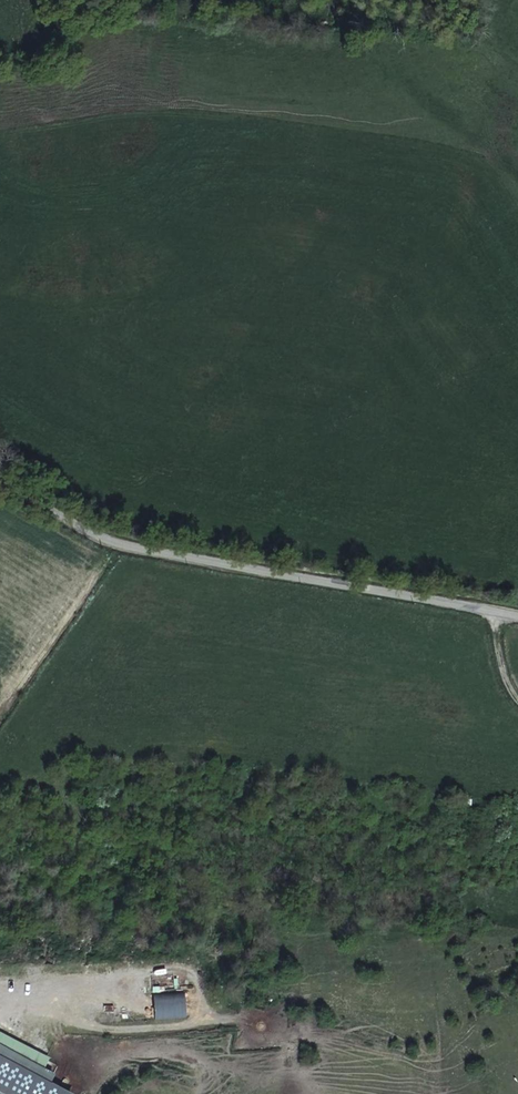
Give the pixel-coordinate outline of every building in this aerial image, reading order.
[(36,1070),(40,1061),(0,1042),(0,1053),(36,1070)] [(84,1092),(36,1070),(0,1053),(0,1093),(83,1093),(84,1092)]
